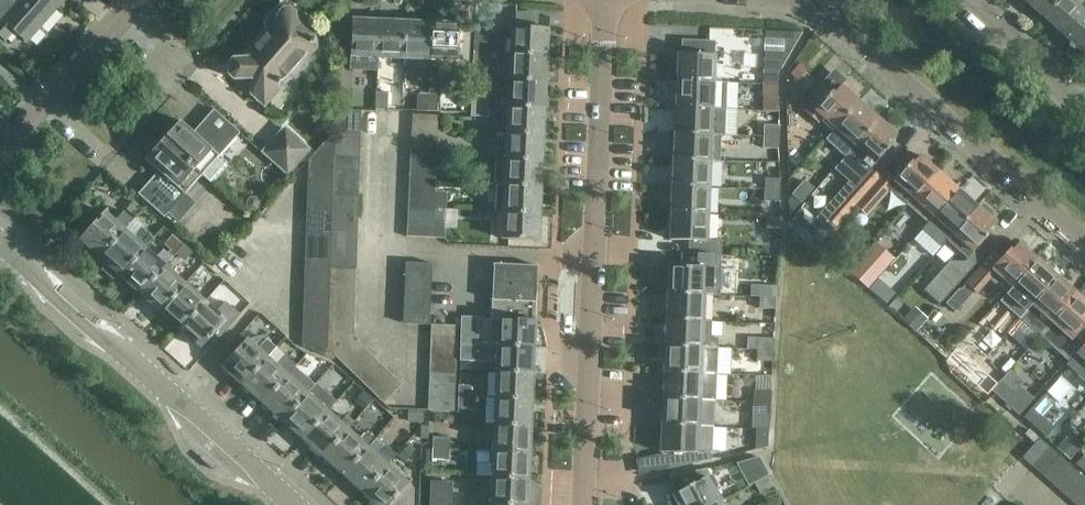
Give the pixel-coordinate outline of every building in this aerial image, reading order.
[(17,3),(13,0),(0,0),(0,35),(6,41),(15,30),(28,42),(65,0),(19,0),(17,3)] [(1044,18),(1060,0),(1024,0),(1044,18)] [(1044,18),(1066,37),(1084,15),(1084,12),(1077,5),(1079,2),(1077,0),(1060,0),(1044,18)] [(307,19),(290,4),(281,5),(267,20),(268,27),(240,59),(233,60),(235,79),(252,78),(254,95),(261,94),(271,103),(291,79),(299,80),(310,68),(308,60),(317,50),(316,33),(306,25),(307,19)] [(1066,37),(1084,54),(1084,15),(1066,37)] [(429,18),(420,18),(418,21),(417,24),(407,24),(405,59),(405,68),(431,69),(432,60),(433,25),(432,25),(432,21),(429,18)] [(352,57),(379,58),(381,22),(354,21),(352,57)] [(407,24),(381,22),(379,58),(405,59),(407,24)] [(461,26),(433,25),(432,60),(456,62),(456,68),(470,69),(471,28),(460,28),(461,26)] [(513,26),(511,54),(547,55),(548,28),(513,26)] [(682,40),(682,41),(682,55),(680,55),(679,82),(714,83),(716,56),(716,42),(682,40)] [(492,41),(474,41),(474,52),(492,53),(492,41)] [(492,53),(474,52),(474,64),(491,65),(492,53)] [(547,55),(511,54),(510,80),(546,82),(547,55)] [(779,86),(779,73),(763,72),(763,85),(779,86)] [(546,82),(510,80),(509,107),(545,108),(546,82)] [(727,84),(714,83),(679,82),(678,108),(713,109),(726,110),(726,109),(727,84)] [(779,86),(763,85),(762,96),(778,97),(779,86)] [(819,125),(822,122),(834,133),(861,104),(842,87),(834,95),(823,85),(801,109),(819,125)] [(375,87),(372,103),(388,107),(392,91),(375,87)] [(490,94),(472,93),(472,105),(490,106),(490,94)] [(418,94),(418,111),(429,112),(430,94),(418,94)] [(430,94),(429,112),(441,112),(442,95),(430,94)] [(861,104),(834,133),(846,144),(849,141),(855,146),(879,120),(861,104)] [(490,106),(472,105),(471,117),(489,118),(490,106)] [(545,108),(509,107),(508,133),(544,135),(545,108)] [(713,109),(678,108),(677,134),(721,136),(725,136),(726,110),(726,109),(713,109)] [(219,154),(240,132),(214,109),(194,132),(181,121),(163,140),(202,174),(202,173),(213,183),(227,167),(227,161),(219,154)] [(335,121),(362,122),(362,111),(362,110),(336,110),(335,121)] [(440,115),(414,114),(413,128),(439,129),(440,115)] [(879,120),(855,146),(845,157),(864,175),(862,177),(859,175),(854,180),(857,183),(826,219),(827,220),(822,225),(812,235),(820,243),(836,228),(837,228),(883,176),(874,168),(893,147),(890,145),(898,137),(879,120)] [(362,134),(362,122),(335,121),(335,133),(362,134)] [(764,138),(780,139),(781,126),(764,125),(764,138)] [(439,129),(413,128),(413,140),(438,141),(439,129)] [(265,152),(288,172),(308,150),(286,129),(265,152)] [(334,166),(334,158),(335,145),(335,133),(310,161),(309,161),(308,181),(323,166),(334,166)] [(361,146),(362,134),(335,133),(335,145),(361,146)] [(544,135),(508,133),(507,159),(542,161),(544,135)] [(721,136),(677,134),(676,160),(711,162),(721,162),(721,136)] [(763,149),(779,149),(780,139),(764,138),(763,149)] [(185,193),(202,174),(163,140),(146,160),(159,171),(138,194),(164,217),(168,212),(179,222),(196,203),(185,193)] [(438,141),(413,140),(412,152),(438,153),(438,144),(438,141)] [(456,145),(438,144),(438,153),(437,156),(455,157),(456,145)] [(361,159),(361,146),(335,145),(334,158),(361,159)] [(438,153),(412,152),(411,165),(437,166),(437,156),(438,153)] [(841,163),(832,154),(821,166),(831,175),(841,163)] [(455,157),(437,156),(437,166),(436,177),(449,178),(449,169),(455,169),(455,157)] [(911,164),(895,182),(889,188),(880,180),(856,207),(868,217),(891,191),(896,195),(899,192),(912,202),(914,199),(916,201),(940,174),(920,157),(913,165),(911,164)] [(360,172),(361,159),(334,158),(334,166),(334,171),(360,172)] [(542,161),(507,159),(495,159),(494,185),(497,186),(505,186),(541,188),(542,161)] [(711,162),(676,160),(675,186),(710,188),(711,162)] [(437,166),(411,165),(411,176),(436,178),(436,177),(437,166)] [(333,184),(334,171),(334,166),(323,166),(308,181),(308,199),(318,189),(333,189),(333,184)] [(360,184),(360,172),(334,171),(333,184),(360,184)] [(940,174),(916,201),(921,206),(919,209),(931,220),(928,224),(959,191),(940,174)] [(436,178),(411,176),(410,189),(436,190),(436,178)] [(765,190),(781,191),(782,179),(765,178),(765,190)] [(360,197),(360,184),(333,184),(333,189),(333,196),(360,197)] [(541,188),(505,186),(497,186),(496,212),(504,212),(540,214),(541,188)] [(710,188),(675,186),(673,213),(708,214),(710,188)] [(332,208),(333,196),(333,189),(318,189),(308,199),(307,211),(332,212),(332,208)] [(451,209),(447,209),(448,191),(436,190),(410,189),(409,211),(451,213),(451,209)] [(764,202),(780,202),(781,191),(765,190),(764,202)] [(959,191),(928,224),(947,241),(977,207),(959,191)] [(359,209),(360,197),(333,196),(332,208),(359,209)] [(977,207),(947,241),(968,260),(965,264),(951,263),(924,292),(940,306),(983,258),(976,251),(991,235),(989,233),(997,225),(991,219),(993,217),(993,213),(985,206),(982,206),(979,209),(977,207)] [(359,221),(359,209),(332,208),(332,212),(332,220),(359,221)] [(101,259),(126,230),(135,220),(125,211),(116,221),(105,212),(80,240),(101,259)] [(332,220),(332,212),(307,211),(307,223),(332,224),(332,220)] [(450,221),(451,213),(409,211),(409,223),(446,225),(446,221),(450,221)] [(540,214),(504,212),(503,240),(539,241),(540,214)] [(708,214),(673,213),(672,240),(690,240),(689,254),(717,255),(717,241),(707,241),(708,214)] [(887,228),(888,230),(883,236),(890,242),(896,236),(897,237),(909,223),(899,214),(887,228)] [(768,216),(768,228),(783,228),(784,217),(768,216)] [(358,233),(359,221),(332,220),(332,224),(331,232),(358,233)] [(331,232),(332,224),(307,223),(306,235),(331,236),(331,232)] [(409,223),(408,237),(445,239),(446,225),(409,223)] [(121,277),(146,248),(155,238),(144,228),(135,239),(126,230),(101,259),(107,265),(103,270),(114,280),(118,275),(121,277)] [(358,245),(358,233),(331,232),(331,236),(331,244),(358,245)] [(331,244),(331,236),(306,235),(306,247),(331,248),(331,244)] [(853,273),(870,287),(896,254),(878,240),(853,273)] [(931,243),(922,254),(920,257),(928,264),(930,261),(931,262),(940,251),(931,243)] [(358,257),(358,245),(331,244),(331,248),(331,256),(358,257)] [(1009,251),(1002,259),(993,252),(960,289),(946,304),(939,313),(949,320),(955,312),(956,313),(970,298),(971,299),(976,293),(978,295),(990,281),(1007,295),(1013,287),(1015,288),(1038,262),(1019,245),(1011,253),(1009,251)] [(331,256),(331,248),(306,247),(306,259),(330,260),(331,256)] [(141,295),(166,266),(174,257),(164,249),(156,258),(146,248),(121,277),(141,295)] [(717,255),(689,254),(689,268),(671,267),(669,294),(705,295),(720,296),(721,269),(735,270),(736,256),(717,255)] [(357,269),(358,257),(331,256),(330,260),(330,268),(357,269)] [(330,268),(330,260),(306,259),(305,271),(330,272),(330,268)] [(1057,278),(1038,262),(1015,288),(1020,293),(1017,297),(1030,308),(1057,278)] [(432,265),(407,263),(404,324),(409,324),(429,325),(429,324),(432,265)] [(538,267),(538,266),(495,264),(492,318),(500,319),(536,320),(538,267)] [(166,266),(141,295),(161,312),(186,284),(166,266)] [(357,282),(357,269),(330,268),(330,272),(330,281),(357,282)] [(330,281),(330,272),(305,271),(305,283),(329,284),(330,281)] [(871,291),(883,302),(895,289),(882,278),(871,291)] [(1039,335),(1052,321),(1075,294),(1057,278),(1030,308),(1021,319),(1039,335)] [(356,294),(357,282),(330,281),(329,284),(329,293),(356,294)] [(329,293),(329,284),(305,283),(304,295),(329,296),(329,293)] [(186,284),(161,312),(181,330),(206,302),(186,284)] [(777,299),(777,286),(761,285),(760,298),(777,299)] [(356,306),(356,294),(329,293),(329,296),(329,305),(356,306)] [(705,295),(669,294),(668,320),(704,322),(705,295)] [(1052,321),(1054,323),(1050,326),(1062,336),(1060,338),(1059,337),(1056,341),(1066,350),(1070,346),(1069,345),(1073,340),(1074,340),(1084,327),(1084,303),(1075,294),(1052,321)] [(329,305),(329,296),(304,295),(304,307),(328,308),(329,305)] [(777,299),(760,298),(760,309),(776,310),(777,299)] [(206,302),(181,330),(201,349),(214,334),(220,339),(241,316),(226,302),(217,312),(206,302)] [(356,318),(356,306),(329,305),(328,308),(328,317),(356,318)] [(328,317),(328,308),(304,307),(304,319),(327,331),(328,317)] [(478,344),(479,317),(462,316),(460,344),(478,344)] [(355,330),(356,318),(328,317),(327,331),(327,340),(355,330)] [(327,340),(327,331),(304,319),(303,332),(327,344),(327,340)] [(498,345),(535,347),(536,320),(500,319),(498,345)] [(704,322),(668,320),(667,346),(702,348),(704,322)] [(429,325),(409,324),(408,336),(432,337),(432,325),(429,324),(429,325)] [(432,325),(432,337),(458,338),(458,326),(432,325)] [(331,352),(359,341),(355,331),(355,330),(327,340),(327,344),(327,347),(331,352)] [(327,344),(303,332),(303,347),(334,360),(335,357),(336,357),(331,352),(327,347),(327,344)] [(258,349),(242,334),(230,348),(236,353),(222,367),(243,386),(268,358),(277,348),(267,339),(258,349)] [(457,350),(458,338),(432,337),(431,349),(457,350)] [(774,352),(775,339),(748,337),(748,350),(757,350),(757,351),(774,352)] [(348,369),(367,350),(359,342),(359,341),(331,352),(336,357),(348,369)] [(477,356),(478,344),(460,344),(460,355),(477,356)] [(497,372),(534,373),(535,347),(498,345),(497,372)] [(702,348),(667,346),(665,372),(701,374),(702,348)] [(457,362),(457,350),(431,349),(431,361),(457,362)] [(1071,364),(1080,371),(1078,374),(1080,376),(1084,380),(1084,349),(1071,364)] [(376,358),(367,350),(348,369),(357,377),(376,358)] [(774,352),(757,351),(757,362),(774,362),(774,352)] [(957,363),(967,373),(979,360),(968,351),(957,363)] [(268,358),(243,386),(263,404),(288,376),(297,366),(287,356),(278,367),(268,358)] [(366,386),(384,367),(376,358),(357,377),(366,386)] [(456,374),(457,362),(431,361),(430,373),(456,374)] [(994,377),(982,366),(970,378),(983,389),(994,377)] [(374,394),(393,375),(384,367),(366,386),(374,394)] [(533,385),(534,373),(497,372),(496,398),(532,400),(533,385)] [(701,374),(665,372),(664,399),(716,401),(716,400),(700,400),(701,374)] [(456,386),(456,374),(430,373),(430,385),(456,386)] [(384,404),(403,385),(393,375),(374,394),(384,404)] [(288,376),(263,404),(284,422),(309,394),(316,385),(307,377),(299,386),(288,376)] [(1050,389),(1060,398),(1071,385),(1061,376),(1050,389)] [(1020,416),(1035,399),(1021,386),(1014,393),(1001,380),(992,391),(1020,416)] [(456,398),(456,386),(430,385),(429,397),(456,398)] [(477,386),(459,385),(459,396),(476,397),(477,386)] [(771,404),(772,391),(754,391),(753,403),(771,404)] [(309,394),(284,422),(304,440),(329,412),(338,402),(327,392),(318,402),(309,394)] [(476,397),(459,396),(458,409),(476,410),(476,397)] [(455,412),(456,398),(429,397),(429,410),(429,411),(455,412)] [(532,400),(496,398),(495,425),(531,427),(532,415),(532,400)] [(716,401),(664,399),(663,425),(714,428),(714,427),(715,427),(716,401)] [(771,404),(753,403),(752,414),(770,415),(771,404)] [(329,412),(304,440),(324,458),(349,430),(356,422),(348,415),(341,423),(329,412)] [(349,430),(324,458),(344,476),(369,448),(391,422),(383,414),(360,440),(349,430)] [(1038,434),(1052,437),(1056,421),(1035,416),(1032,429),(1039,431),(1038,434)] [(531,444),(531,427),(495,425),(494,451),(530,453),(531,444)] [(714,428),(663,425),(662,452),(665,452),(668,469),(713,459),(711,452),(713,452),(714,428)] [(758,428),(757,449),(768,447),(769,429),(758,428)] [(1070,457),(1084,445),(1071,431),(1058,444),(1070,457)] [(451,438),(433,437),(433,461),(450,461),(451,438)] [(1024,459),(1034,467),(1050,449),(1040,440),(1024,459)] [(417,450),(410,444),(398,457),(405,463),(417,450)] [(369,448),(344,476),(364,494),(389,466),(398,455),(389,447),(380,457),(369,448)] [(1050,449),(1034,467),(1044,476),(1060,458),(1050,449)] [(529,474),(530,453),(494,451),(493,477),(529,479),(529,474)] [(1060,458),(1044,476),(1053,485),(1069,467),(1060,458)] [(769,476),(764,465),(749,473),(755,484),(769,476)] [(415,489),(389,466),(364,494),(377,504),(415,504),(415,489)] [(1069,467),(1053,485),(1063,493),(1079,475),(1069,467)] [(1063,493),(1073,502),(1084,488),(1084,480),(1079,475),(1063,493)] [(769,476),(755,484),(760,494),(775,486),(769,476)] [(529,479),(493,477),(492,504),(517,504),(528,504),(528,503),(529,479)] [(680,504),(713,504),(719,502),(707,478),(675,494),(680,504)] [(453,482),(431,481),(430,501),(452,502),(453,482)] [(1073,502),(1076,504),(1084,504),(1084,488),(1073,502)]
